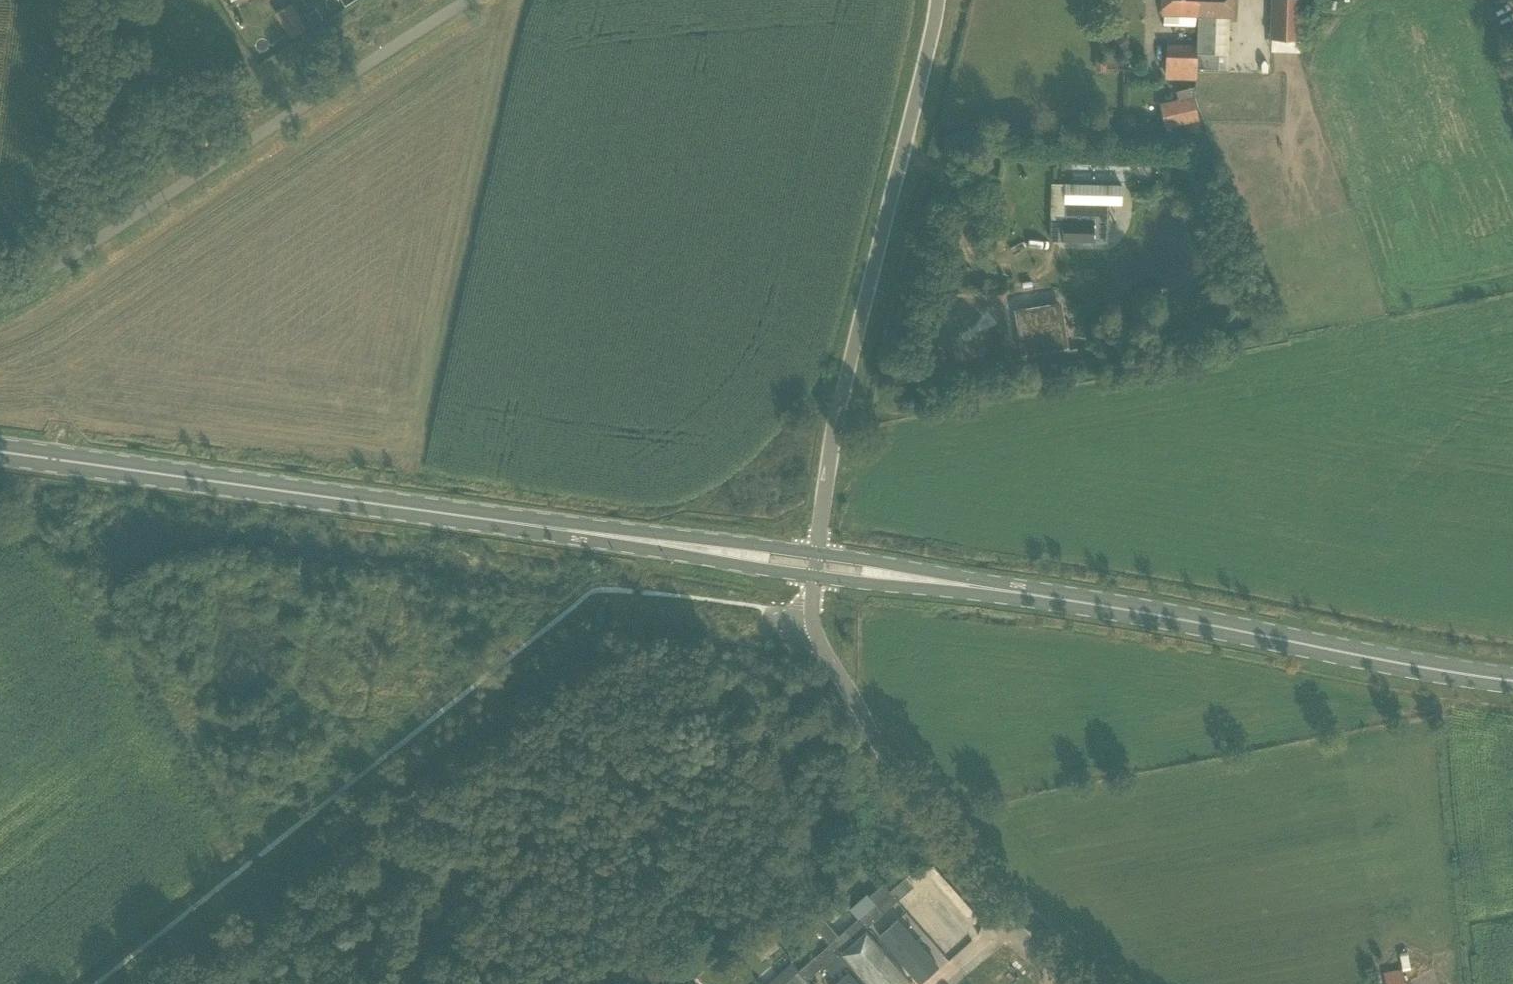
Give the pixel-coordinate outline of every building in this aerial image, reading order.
[(1197,25),(1197,14),(1197,0),(1163,0),(1162,13),(1164,13),(1163,24),(1197,25)] [(1195,54),(1214,55),(1215,15),(1219,15),(1231,15),(1232,0),(1197,0),(1197,14),(1197,25),(1198,25),(1198,46),(1196,46),(1195,54)] [(1300,40),(1302,0),(1271,0),(1269,39),(1300,40)] [(310,12),(305,15),(309,21),(312,26),(321,20),(323,19),(320,14),(316,8),(310,12)] [(297,13),(285,20),(292,30),(294,34),(306,27),(297,13)] [(1167,45),(1166,80),(1194,79),(1195,69),(1195,66),(1195,54),(1196,46),(1167,45)] [(1095,57),(1095,70),(1105,71),(1106,58),(1095,57)] [(1165,127),(1200,120),(1193,87),(1177,92),(1179,99),(1160,103),(1165,127)] [(1052,183),(1051,219),(1064,219),(1064,240),(1092,240),(1108,241),(1109,203),(1122,204),(1122,184),(1065,183),(1052,183)] [(1017,309),(1023,356),(1068,350),(1061,303),(1017,309)] [(889,892),(896,901),(927,874),(919,865),(890,891),(889,892)] [(970,934),(936,895),(919,910),(933,926),(927,931),(940,945),(947,939),(954,948),(970,934)] [(897,914),(877,932),(918,980),(939,963),(897,914)] [(829,944),(837,953),(853,939),(866,927),(867,927),(859,918),(840,934),(829,944)] [(864,932),(842,952),(870,983),(901,983),(906,980),(864,932)] [(799,971),(807,980),(824,966),(833,976),(846,965),(837,953),(829,944),(799,971)] [(1384,972),(1386,983),(1406,983),(1403,969),(1384,972)] [(830,983),(858,983),(846,970),(830,983)] [(783,983),(810,983),(798,971),(783,983)]
